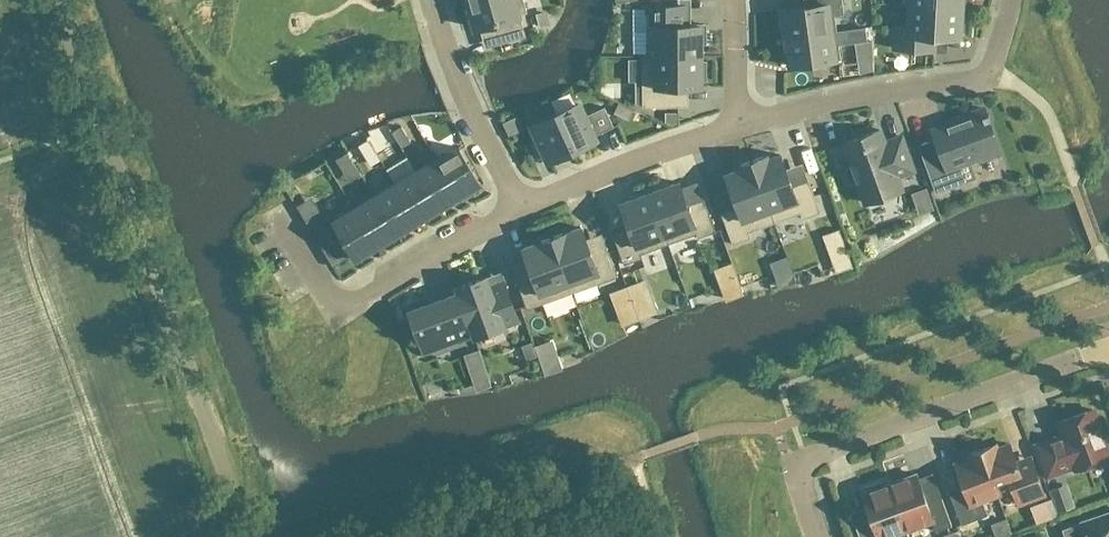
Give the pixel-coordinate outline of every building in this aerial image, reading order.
[(522,0),(461,0),(465,17),(470,15),(473,29),(493,23),(499,45),(524,37),(518,16),(526,14),(522,0)] [(836,32),(833,17),(843,15),(841,0),(807,0),(808,4),(805,7),(777,11),(780,29),(783,29),(785,39),(836,32)] [(960,9),(960,4),(964,4),(965,0),(909,0),(909,6),(960,9)] [(960,9),(909,6),(908,28),(894,27),(893,49),(933,52),(934,37),(958,38),(958,32),(963,33),(964,15),(959,15),(960,9)] [(641,57),(700,57),(699,45),(705,44),(705,26),(682,26),(678,23),(678,7),(645,7),(645,57),(641,57)] [(535,15),(538,28),(548,25),(545,12),(535,15)] [(864,28),(836,32),(785,39),(789,67),(839,60),(837,46),(856,43),(866,42),(864,28)] [(857,53),(872,51),(871,41),(866,42),(856,43),(857,53)] [(700,63),(700,57),(641,57),(641,108),(668,108),(679,108),(679,92),(682,88),(700,88),(700,81),(705,81),(705,63),(700,63)] [(571,152),(594,141),(575,100),(552,111),(571,152)] [(985,116),(982,109),(955,120),(956,122),(931,131),(941,159),(925,165),(935,193),(964,183),(963,181),(953,185),(947,170),(981,158),(982,160),(999,154),(987,121),(989,120),(987,115),(985,116)] [(548,162),(571,152),(552,111),(551,111),(553,116),(531,126),(548,162)] [(912,171),(900,138),(899,138),(900,143),(888,147),(883,145),(878,131),(843,144),(850,165),(846,167),(844,171),(849,183),(853,184),(857,183),(865,204),(900,191),(895,177),(912,171)] [(403,132),(394,137),(400,146),(408,140),(403,132)] [(371,165),(378,161),(366,141),(360,145),(371,165)] [(456,148),(435,161),(457,197),(478,185),(456,148)] [(750,162),(773,224),(799,215),(801,220),(819,213),(807,181),(790,187),(779,156),(766,161),(765,156),(750,162)] [(435,161),(415,173),(437,210),(457,197),(435,161)] [(773,224),(750,162),(736,167),(737,171),(724,176),(736,207),(719,213),(731,245),(749,239),(747,233),(773,224)] [(437,210),(415,173),(394,186),(416,222),(437,210)] [(648,194),(667,245),(695,235),(696,239),(714,233),(702,200),(686,206),(678,183),(648,194)] [(394,186),(374,198),(396,235),(416,222),(394,186)] [(667,245),(648,194),(619,205),(627,227),(611,233),(623,266),(641,259),(639,255),(667,245)] [(374,198),(353,210),(375,247),(396,235),(374,198)] [(299,213),(304,222),(319,213),(314,205),(299,213)] [(375,247),(353,210),(332,223),(354,259),(375,247)] [(309,230),(324,222),(319,213),(304,222),(309,230)] [(329,229),(324,222),(309,230),(314,238),(329,229)] [(600,234),(585,240),(580,228),(565,234),(565,233),(551,238),(571,294),(616,278),(600,234)] [(329,229),(314,238),(318,245),(333,236),(329,229)] [(333,236),(318,245),(323,253),(337,244),(333,236)] [(521,250),(525,261),(510,267),(526,311),(571,294),(551,238),(537,243),(537,244),(521,250)] [(337,244),(323,253),(327,260),(342,251),(337,244)] [(346,259),(342,251),(327,260),(332,267),(346,259)] [(743,296),(730,264),(712,271),(724,302),(729,301),(743,296)] [(517,321),(514,314),(502,281),(488,287),(484,277),(455,287),(457,293),(471,331),(473,337),(502,327),(517,321)] [(471,331),(457,293),(407,312),(420,349),(471,331)] [(551,351),(548,343),(533,348),(537,356),(551,351)] [(534,357),(530,344),(521,347),(526,360),(534,357)] [(484,366),(468,371),(475,393),(491,387),(484,366)] [(1091,411),(1058,423),(1064,439),(1058,441),(1057,439),(1035,447),(1046,477),(1074,467),(1075,471),(1108,459),(1091,411)] [(980,451),(996,496),(1011,490),(1017,505),(1043,496),(1030,459),(1015,464),(1009,445),(996,450),(994,446),(980,451)] [(996,496),(980,451),(965,457),(967,461),(954,465),(964,493),(950,498),(960,526),(986,517),(981,501),(996,496)] [(888,485),(905,532),(931,522),(935,533),(951,527),(941,500),(926,505),(915,475),(888,485)] [(888,485),(883,486),(882,482),(864,488),(866,493),(861,494),(870,521),(854,526),(858,536),(891,536),(905,532),(888,485)] [(1065,485),(1047,491),(1056,515),(1074,509),(1065,485)] [(1079,523),(1080,525),(1084,536),(1108,536),(1108,513),(1079,523)]
